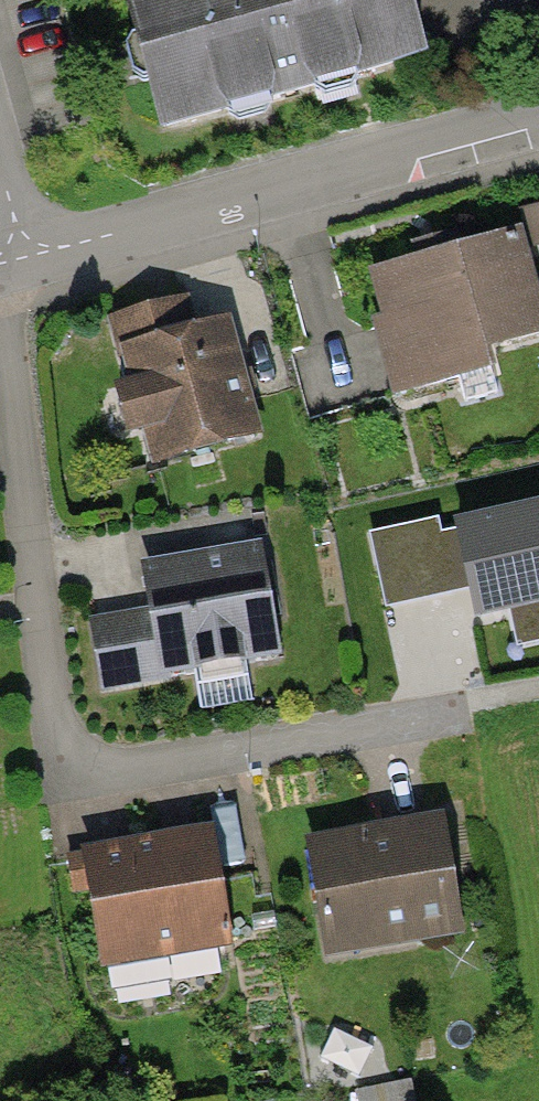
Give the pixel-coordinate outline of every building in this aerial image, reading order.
[(166,134),(440,65),(423,0),(132,0),(166,134)] [(380,279),(391,322),(374,327),(393,398),(538,360),(538,282),(528,240),(380,279)] [(182,308),(109,329),(127,392),(111,396),(124,440),(139,436),(149,468),(262,435),(232,330),(228,331),(191,341),(182,308)] [(457,528),(477,614),(538,600),(538,509),(457,528)] [(435,521),(371,537),(388,607),(452,592),(435,521)] [(268,554),(147,575),(153,606),(87,617),(101,695),(193,679),(198,713),(263,702),(257,668),(287,663),(268,554)] [(451,818),(320,841),(340,958),(471,935),(451,818)] [(223,832),(64,859),(72,902),(96,898),(110,981),(171,971),(169,959),(242,946),(223,832)] [(357,1098),(358,1100),(425,1100),(419,1082),(357,1098)]
